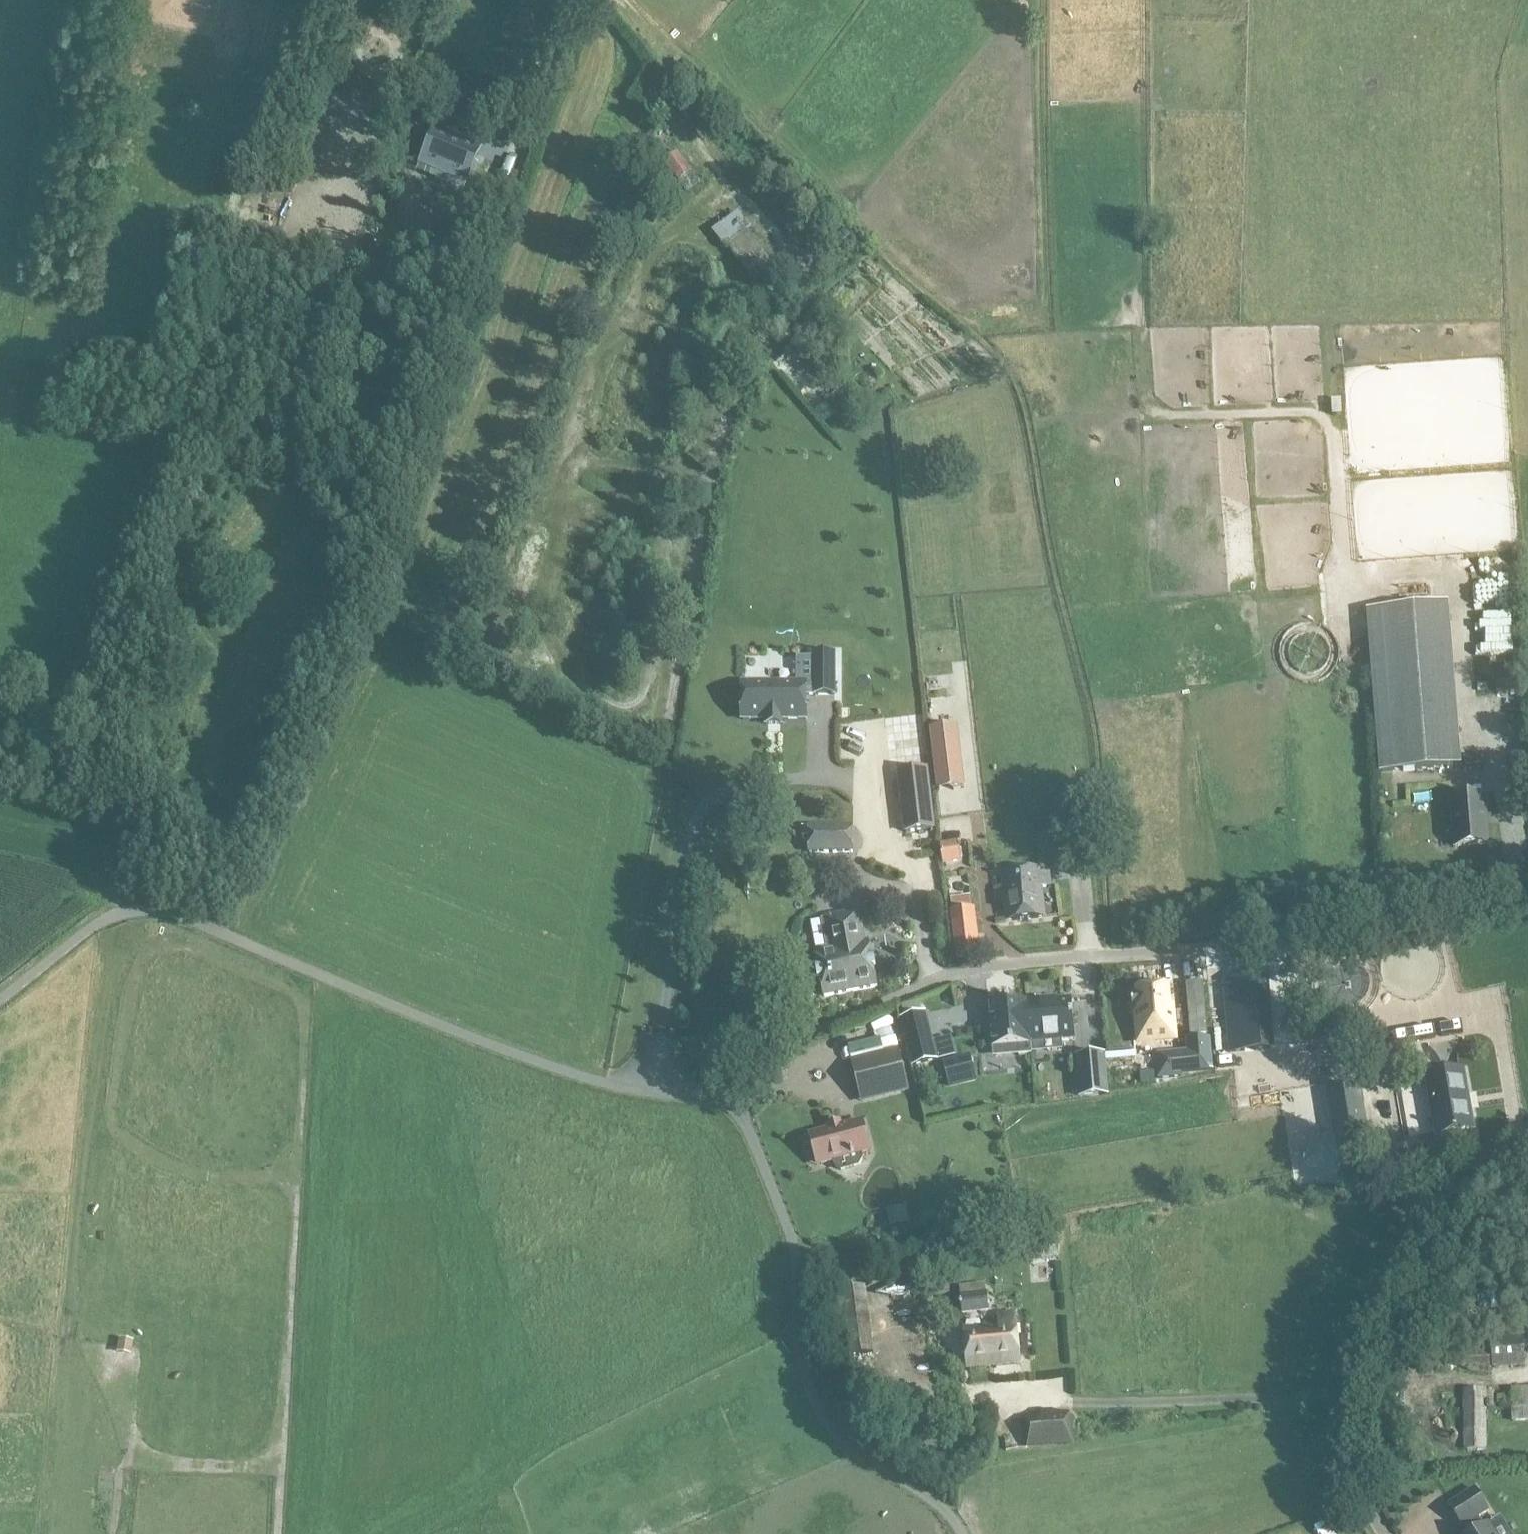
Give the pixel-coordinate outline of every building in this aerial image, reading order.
[(436,131),(421,165),(466,184),(481,150),(436,131)] [(677,149),(664,159),(679,180),(693,169),(677,149)] [(739,208),(712,229),(727,247),(728,246),(754,282),(778,265),(751,227),(753,226),(739,208)] [(1380,774),(1462,767),(1449,605),(1367,612),(1380,774)] [(742,683),(742,720),(767,720),(767,725),(784,725),(784,720),(807,720),(807,696),(837,696),(837,654),(815,654),(815,683),(742,683)] [(934,829),(927,770),(899,773),(906,833),(934,829)] [(1453,849),(1490,846),(1486,795),(1449,798),(1453,849)] [(853,825),(828,826),(809,826),(810,854),(828,853),(853,852),(853,825)] [(1071,848),(1085,845),(1081,830),(1068,832),(1071,848)] [(944,863),(960,860),(957,843),(941,846),(944,863)] [(1019,872),(1016,872),(1018,892),(1025,891),(1028,919),(1045,917),(1042,888),(1052,887),(1050,872),(1040,874),(1040,869),(1019,872)] [(996,902),(1004,901),(1006,922),(1028,919),(1025,891),(1018,892),(1016,872),(1001,874),(1002,887),(994,888),(996,902)] [(981,958),(976,908),(950,911),(956,961),(981,958)] [(824,920),(811,923),(816,952),(815,952),(823,997),(851,991),(879,986),(871,942),(866,943),(860,911),(837,915),(824,917),(824,920)] [(1270,1050),(1264,979),(1224,982),(1230,1053),(1270,1050)] [(957,991),(959,1006),(988,1001),(985,986),(957,991)] [(1138,995),(1132,995),(1133,1013),(1136,1013),(1138,1036),(1139,1043),(1157,1041),(1175,1040),(1173,1019),(1170,1019),(1169,1009),(1167,989),(1138,991),(1138,995)] [(1031,1043),(1075,1039),(1071,999),(1028,1003),(1031,1043)] [(1028,1001),(988,1004),(991,1048),(994,1048),(1021,1045),(1021,1055),(1032,1054),(1031,1044),(1031,1043),(1028,1003),(1028,1001)] [(937,1060),(925,1014),(901,1020),(913,1066),(937,1060)] [(1157,1056),(1156,1056),(1159,1079),(1180,1078),(1179,1074),(1213,1070),(1210,1039),(1187,1041),(1188,1053),(1171,1055),(1158,1056),(1157,1056)] [(851,1062),(859,1094),(906,1083),(898,1051),(851,1062)] [(1106,1054),(1075,1056),(1078,1099),(1109,1096),(1106,1054)] [(989,1066),(949,1071),(950,1086),(991,1081),(989,1066)] [(1426,1078),(1437,1137),(1474,1131),(1464,1072),(1426,1078)] [(1327,1092),(1337,1152),(1371,1145),(1361,1087),(1327,1092)] [(859,1154),(870,1151),(862,1121),(813,1135),(821,1165),(833,1161),(835,1167),(841,1170),(858,1165),(861,1160),(859,1154)] [(852,1356),(875,1353),(866,1287),(843,1290),(852,1356)] [(988,1311),(986,1294),(961,1297),(963,1314),(988,1311)] [(997,1316),(998,1326),(965,1329),(968,1369),(1019,1365),(1015,1315),(997,1316)] [(1459,1368),(1492,1367),(1492,1368),(1525,1367),(1525,1349),(1527,1349),(1527,1336),(1493,1337),(1493,1342),(1459,1343),(1459,1368)] [(900,1430),(913,1420),(876,1371),(863,1381),(900,1430)] [(1513,1422),(1527,1421),(1527,1388),(1511,1389),(1513,1422)] [(1463,1390),(1464,1452),(1487,1451),(1487,1390),(1463,1390)] [(1027,1448),(1073,1443),(1070,1412),(1024,1416),(1027,1448)] [(1488,1526),(1485,1528),(1478,1518),(1489,1512),(1475,1490),(1449,1506),(1463,1528),(1467,1526),(1472,1533),(1492,1533),(1488,1526)]
